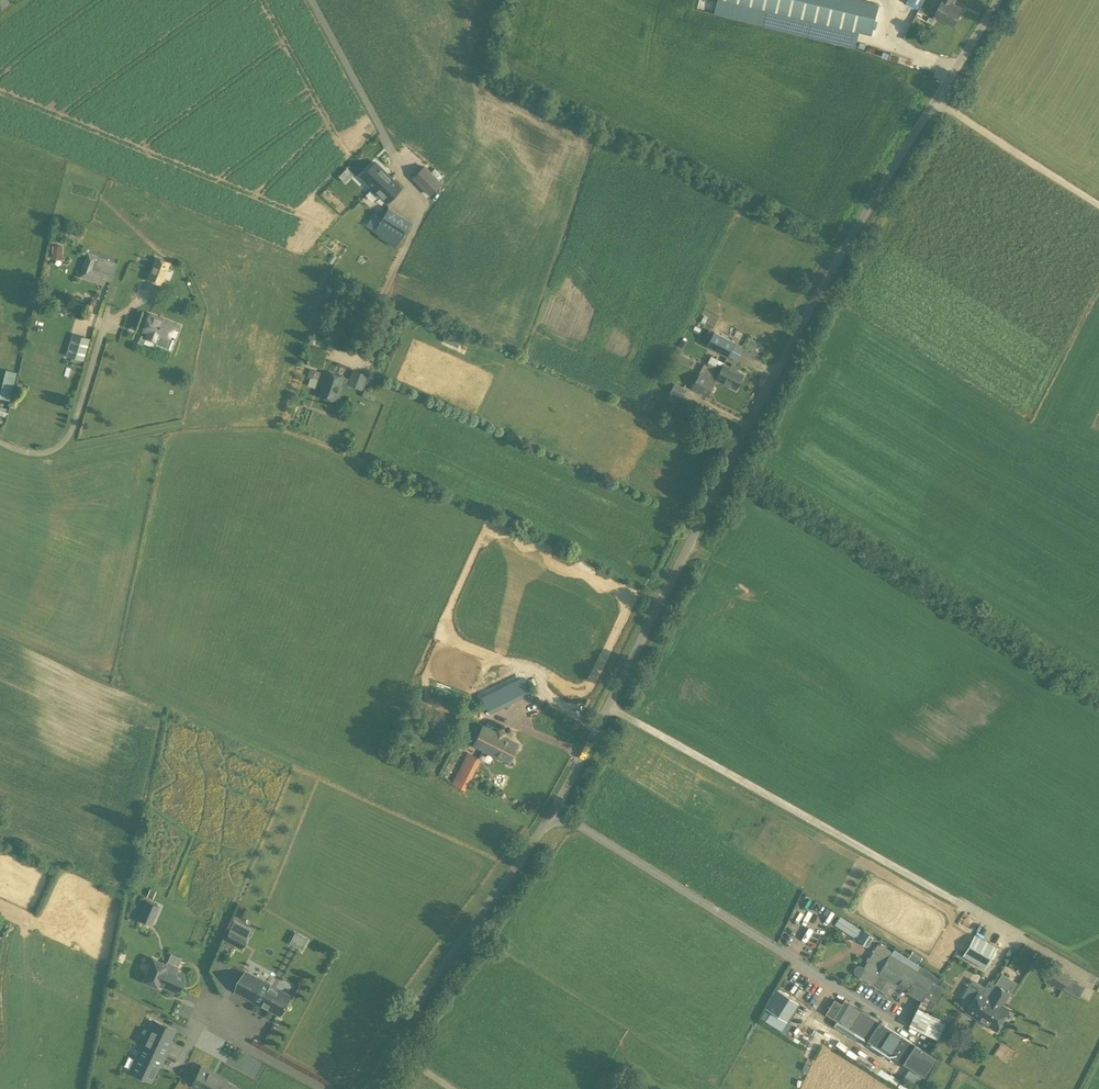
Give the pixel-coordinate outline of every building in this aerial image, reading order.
[(873,35),(880,4),(864,0),(728,0),(873,35)] [(954,4),(956,0),(943,0),(935,16),(954,26),(963,9),(954,4)] [(376,196),(378,194),(386,202),(401,187),(375,162),(361,177),(372,188),(370,190),(376,196)] [(412,177),(430,196),(442,183),(425,167),(412,177)] [(341,172),(338,175),(345,182),(348,179),(341,172)] [(397,245),(411,222),(388,207),(373,231),(397,245)] [(52,259),(62,259),(62,245),(52,245),(52,259)] [(103,284),(105,280),(110,282),(113,274),(117,263),(97,256),(88,252),(84,265),(80,276),(103,284)] [(155,257),(147,279),(161,285),(170,263),(155,257)] [(167,340),(173,323),(149,314),(143,331),(147,332),(145,337),(157,341),(159,337),(167,340)] [(735,342),(709,329),(702,342),(706,345),(706,347),(727,358),(735,342)] [(732,337),(745,342),(748,333),(734,329),(732,337)] [(73,333),(66,355),(84,360),(91,338),(73,333)] [(736,389),(744,375),(723,364),(716,379),(736,389)] [(18,371),(6,369),(0,397),(13,400),(18,371)] [(307,385),(315,388),(320,372),(310,369),(307,376),(310,377),(307,385)] [(349,379),(344,378),(344,377),(325,371),(317,395),(336,401),(341,385),(348,387),(348,384),(362,390),(367,377),(352,371),(349,379)] [(707,397),(716,381),(700,373),(691,388),(707,397)] [(681,399),(686,389),(676,384),(671,393),(681,399)] [(532,693),(526,681),(485,701),(491,713),(532,693)] [(509,762),(518,745),(503,738),(503,737),(482,726),(473,745),(494,755),(494,754),(509,762)] [(452,784),(466,790),(481,759),(467,752),(452,784)] [(150,889),(147,896),(153,899),(156,891),(150,889)] [(159,906),(147,901),(139,919),(151,925),(159,906)] [(857,940),(868,947),(874,936),(864,929),(863,931),(840,916),(834,925),(843,931),(844,929),(858,938),(857,940)] [(234,920),(224,940),(241,949),(251,930),(234,920)] [(298,930),(292,942),(305,949),(311,937),(298,930)] [(984,968),(996,948),(973,936),(962,955),(984,968)] [(856,975),(858,976),(858,977),(873,985),(890,997),(897,986),(921,1000),(917,1007),(909,1024),(938,1038),(946,1021),(946,1019),(953,1003),(939,997),(944,987),(938,984),(941,979),(920,967),(918,971),(891,955),(892,952),(878,943),(864,967),(862,966),(859,965),(856,966),(855,968),(854,970),(855,973),(856,975)] [(159,984),(177,992),(184,975),(176,972),(178,967),(167,963),(166,964),(153,959),(145,981),(158,987),(159,984)] [(1048,982),(1063,990),(1071,976),(1056,968),(1048,982)] [(245,970),(234,991),(280,1015),(290,996),(280,990),(280,989),(245,970)] [(1008,1010),(1002,1006),(1017,983),(1001,973),(988,997),(979,992),(966,1012),(975,1017),(976,1014),(997,1027),(1008,1010)] [(1077,997),(1084,986),(1070,978),(1064,988),(1077,997)] [(295,979),(288,983),(291,989),(298,986),(295,979)] [(800,1004),(777,989),(767,1005),(765,1007),(765,1008),(788,1022),(800,1004)] [(902,1063),(902,1062),(913,1068),(906,1079),(918,1086),(924,1076),(923,1075),(935,1057),(879,1022),(879,1021),(850,1003),(838,1022),(867,1040),(902,1063)] [(161,1051),(175,1058),(184,1039),(170,1032),(161,1051)] [(175,1058),(161,1051),(152,1069),(166,1076),(175,1058)] [(188,1082),(202,1088),(228,1088),(231,1083),(214,1074),(215,1071),(206,1067),(205,1069),(197,1065),(188,1082)]
